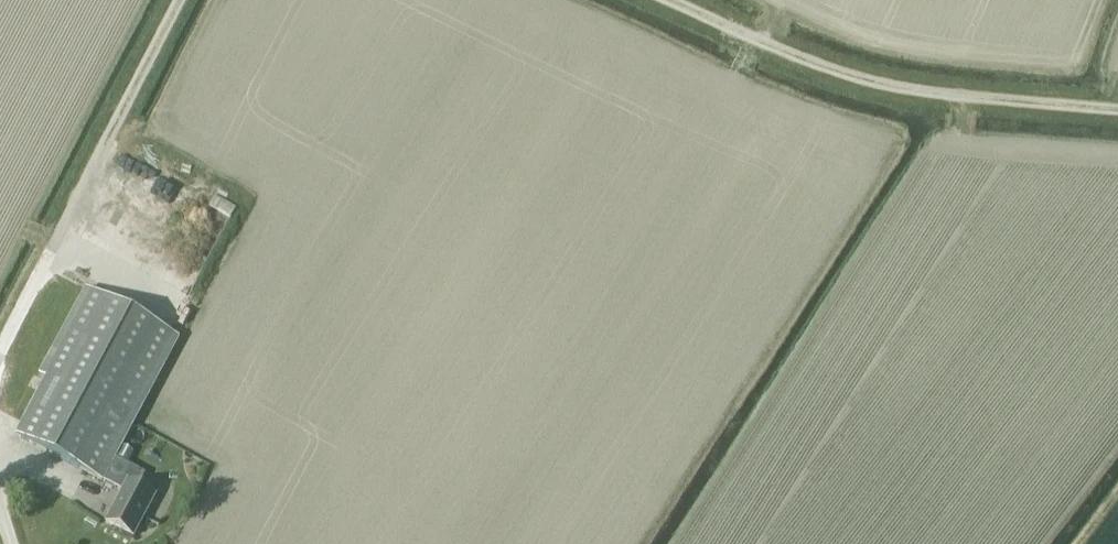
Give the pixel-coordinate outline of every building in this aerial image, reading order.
[(46,379),(16,436),(98,480),(122,492),(105,523),(133,538),(155,496),(138,487),(144,474),(114,458),(178,339),(85,290),(40,375),(46,379)] [(127,462),(133,452),(122,446),(117,457),(127,462)]
